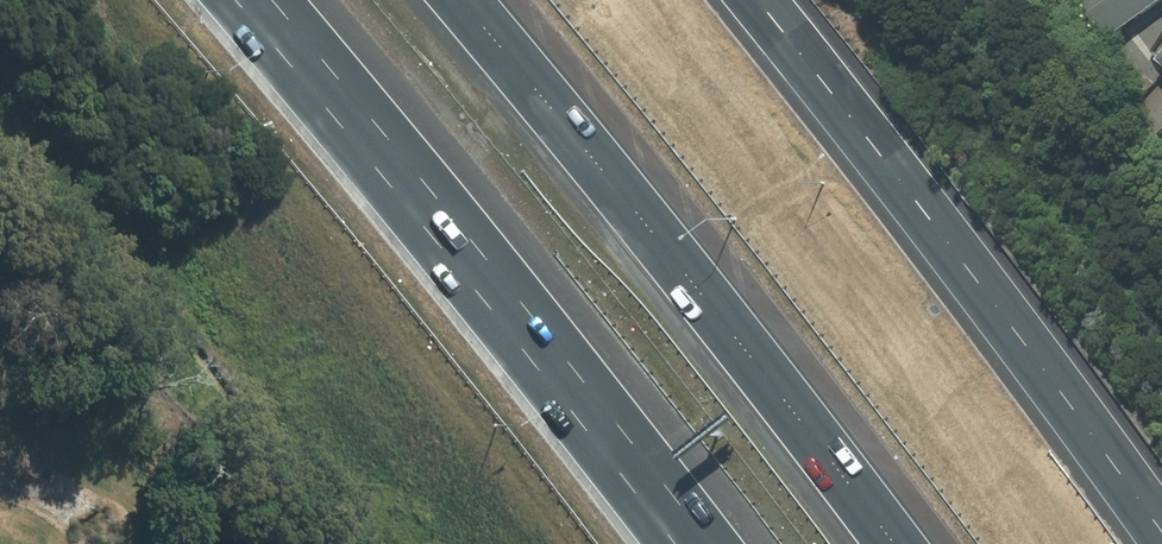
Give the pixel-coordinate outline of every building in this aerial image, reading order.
[(1112,46),(1161,9),(1161,0),(1077,0),(1112,46)]
